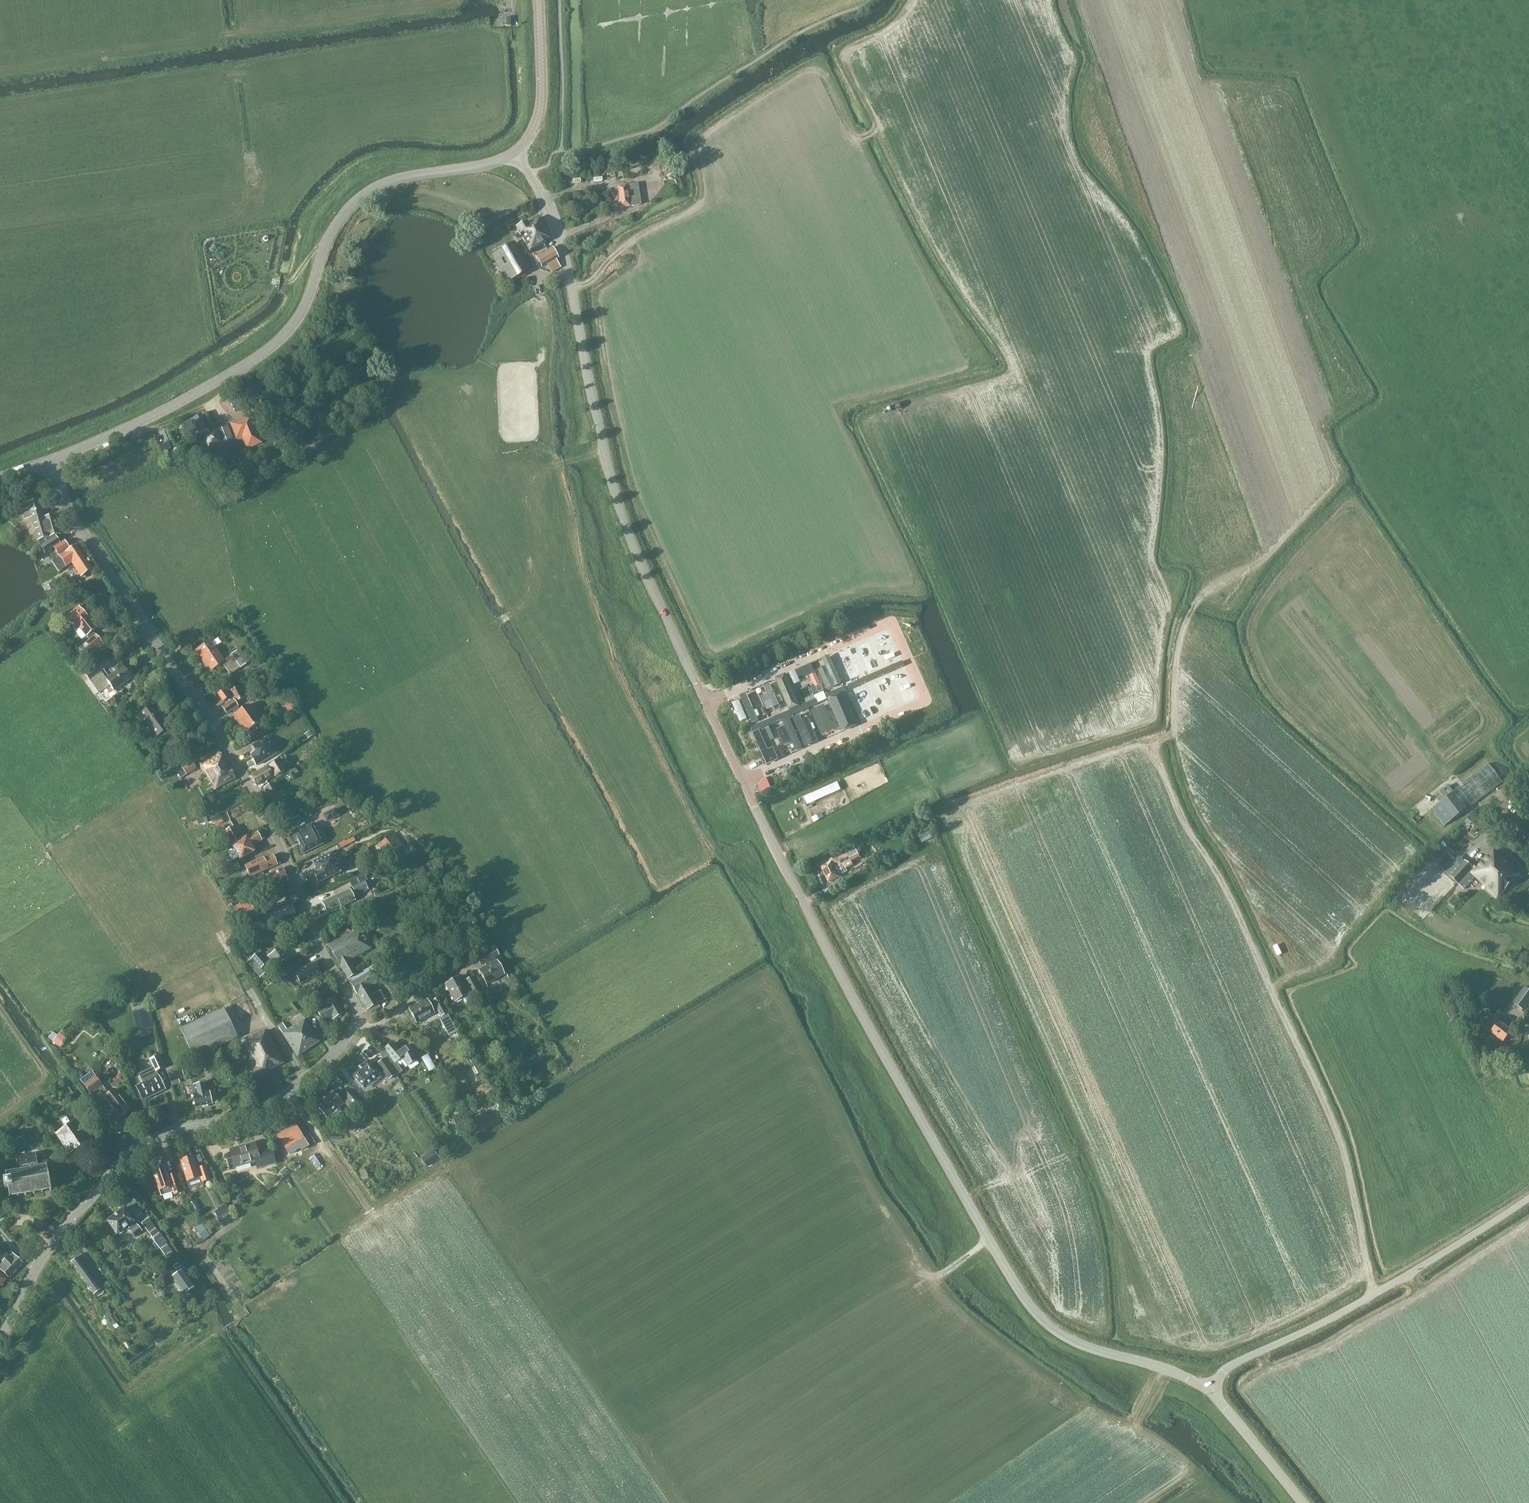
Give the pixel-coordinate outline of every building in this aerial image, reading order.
[(510,22),(501,22),(503,22),(503,31),(503,30),(511,29),(510,29),(510,21),(510,22)] [(639,205),(636,184),(618,187),(621,208),(639,205)] [(539,218),(534,221),(528,224),(527,222),(516,228),(530,251),(544,243),(544,242),(550,238),(539,218)] [(515,243),(492,256),(508,283),(530,271),(515,243)] [(541,268),(546,265),(551,273),(560,267),(556,259),(558,258),(552,248),(535,257),(541,268)] [(234,423),(239,438),(266,428),(259,409),(244,414),(246,419),(234,423)] [(208,429),(201,414),(187,421),(194,436),(208,429)] [(233,439),(228,425),(202,435),(208,449),(222,443),(233,439)] [(44,517),(39,499),(25,504),(27,509),(21,510),(24,520),(30,518),(36,541),(39,540),(40,546),(39,547),(44,553),(60,543),(55,537),(55,536),(61,534),(55,514),(44,517)] [(70,549),(64,541),(53,548),(66,568),(71,564),(80,578),(94,569),(77,544),(70,549)] [(82,610),(80,608),(73,613),(72,612),(64,618),(75,631),(78,628),(89,640),(78,649),(87,660),(104,646),(92,632),(97,628),(91,620),(93,619),(84,609),(82,610)] [(209,643),(197,651),(194,652),(201,663),(203,661),(210,672),(223,663),(209,643)] [(229,675),(246,665),(237,651),(231,655),(234,659),(223,666),(229,675)] [(835,654),(826,656),(829,666),(822,668),(829,688),(844,683),(835,654)] [(904,666),(902,661),(848,685),(850,689),(904,666)] [(96,666),(85,674),(89,680),(85,682),(95,695),(97,693),(98,693),(109,685),(114,691),(132,678),(123,666),(105,678),(96,666)] [(790,671),(773,678),(776,685),(782,683),(791,709),(802,705),(790,671)] [(769,711),(778,709),(777,704),(781,703),(776,681),(761,685),(763,692),(761,692),(767,711),(769,711)] [(813,685),(816,692),(821,690),(818,683),(813,685)] [(244,698),(239,686),(229,691),(235,702),(244,698)] [(846,692),(844,687),(825,695),(827,700),(846,692)] [(230,697),(224,688),(216,694),(222,703),(230,697)] [(287,701),(291,711),(298,708),(294,698),(287,701)] [(240,710),(232,699),(221,708),(226,715),(232,711),(235,714),(232,716),(240,726),(242,725),(247,732),(261,721),(248,704),(240,710)] [(806,704),(808,708),(818,704),(816,699),(806,704)] [(823,733),(831,731),(831,730),(838,728),(829,703),(815,707),(823,733)] [(789,711),(788,711),(790,716),(808,708),(806,704),(800,706),(789,711)] [(156,737),(161,733),(167,729),(151,707),(139,715),(141,717),(133,723),(140,733),(148,727),(156,737)] [(772,724),(790,716),(788,711),(770,719),(772,724)] [(803,712),(797,714),(805,737),(812,735),(815,741),(820,739),(813,717),(806,720),(803,712)] [(753,733),(772,724),(770,719),(751,728),(753,733)] [(168,728),(167,729),(161,733),(170,744),(176,740),(168,728)] [(276,754),(265,737),(251,746),(254,752),(249,754),(251,757),(250,757),(256,767),(276,754)] [(177,739),(176,740),(170,744),(158,752),(164,760),(183,747),(177,739)] [(214,791),(235,779),(226,764),(224,765),(220,758),(201,768),(214,791)] [(285,771),(278,760),(250,776),(257,787),(274,777),(274,778),(285,771)] [(192,762),(183,767),(176,772),(180,779),(186,775),(186,776),(196,770),(192,762)] [(1502,783),(1488,764),(1452,791),(1466,809),(1502,783)] [(295,820),(294,819),(298,816),(286,794),(282,797),(273,782),(263,789),(284,826),(295,820)] [(824,800),(840,793),(836,784),(820,791),(824,800)] [(1444,826),(1466,809),(1452,791),(1448,786),(1435,795),(1441,802),(1431,809),(1444,826)] [(814,795),(803,800),(806,806),(817,801),(814,795)] [(803,800),(792,805),(795,811),(806,806),(803,800)] [(792,805),(781,809),(783,814),(784,816),(795,811),(792,805)] [(326,823),(339,816),(335,808),(322,815),(326,823)] [(1471,817),(1466,822),(1470,826),(1475,822),(1471,817)] [(312,824),(293,834),(303,854),(322,844),(316,831),(318,831),(314,824),(312,825),(312,824)] [(235,829),(234,827),(222,832),(228,845),(240,840),(239,838),(243,836),(239,827),(235,829)] [(231,844),(226,847),(228,851),(233,848),(240,860),(253,853),(250,847),(262,840),(257,833),(232,846),(231,844)] [(377,845),(388,858),(394,854),(402,848),(392,834),(377,845)] [(342,847),(352,843),(349,836),(339,841),(342,847)] [(1439,846),(1431,854),(1436,859),(1444,851),(1439,846)] [(404,851),(402,848),(394,854),(388,858),(390,862),(405,852),(404,851)] [(1459,856),(1455,861),(1448,854),(1438,865),(1445,872),(1463,889),(1475,877),(1498,898),(1505,890),(1519,874),(1494,851),(1488,857),(1487,856),(1478,866),(1475,863),(1472,868),(1459,856)] [(332,853),(312,863),(315,868),(314,869),(316,872),(313,874),(318,883),(340,872),(337,865),(338,865),(332,853)] [(1431,854),(1427,859),(1432,863),(1436,859),(1431,854)] [(277,866),(273,855),(264,859),(263,857),(244,866),(249,878),(277,866)] [(847,855),(832,862),(839,877),(848,873),(846,869),(852,865),(847,855)] [(840,877),(839,877),(832,862),(821,867),(828,883),(840,877)] [(240,869),(237,863),(227,868),(230,875),(240,869)] [(254,880),(251,882),(256,893),(261,891),(287,880),(282,868),(256,879),(254,880)] [(367,880),(364,874),(350,881),(352,886),(351,887),(355,896),(368,890),(364,882),(367,880)] [(355,901),(350,889),(321,902),(326,913),(340,907),(340,908),(355,901)] [(249,906),(246,900),(235,906),(242,920),(256,914),(251,905),(249,906)] [(296,916),(291,904),(270,913),(275,925),(296,916)] [(328,948),(348,980),(356,975),(348,961),(369,949),(368,948),(378,943),(374,936),(371,938),(369,933),(362,937),(359,931),(328,948)] [(287,959),(280,948),(267,957),(274,968),(287,959)] [(485,986),(502,976),(496,964),(495,964),(492,960),(497,957),(494,951),(476,961),(480,967),(483,965),(485,968),(478,972),(485,986)] [(258,953),(246,962),(255,973),(260,969),(267,963),(258,953)] [(320,973),(315,963),(301,970),(300,967),(303,966),(299,959),(280,969),(284,976),(294,971),(295,974),(298,980),(298,979),(301,984),(307,981),(306,980),(320,973)] [(379,975),(373,965),(356,975),(348,980),(357,995),(367,1011),(378,1004),(369,988),(377,983),(374,978),(379,975)] [(459,978),(445,985),(456,1004),(463,1000),(466,1006),(472,1003),(468,996),(471,994),(474,998),(480,995),(471,979),(465,982),(466,984),(462,985),(459,978)] [(1513,1003),(1523,1010),(1528,1002),(1528,990),(1524,987),(1513,1003)] [(426,1001),(408,1011),(415,1024),(433,1014),(433,1013),(437,1011),(441,1018),(440,1019),(439,1019),(445,1030),(449,1036),(457,1032),(453,1025),(438,998),(437,999),(432,1002),(433,1004),(432,1004),(429,1006),(426,1001)] [(342,1014),(334,1000),(333,999),(316,1010),(322,1022),(331,1016),(333,1019),(342,1014)] [(153,1027),(148,1008),(138,1010),(143,1030),(153,1027)] [(223,1008),(183,1027),(180,1029),(194,1059),(237,1038),(223,1008)] [(1486,1018),(1480,1024),(1491,1032),(1503,1042),(1511,1032),(1499,1022),(1498,1022),(1493,1018),(1491,1022),(1486,1018)] [(303,1020),(287,1030),(282,1023),(277,1026),(282,1034),(281,1034),(295,1057),(317,1042),(303,1020)] [(63,1030),(55,1037),(61,1044),(69,1037),(63,1030)] [(242,1041),(252,1061),(246,1064),(254,1079),(259,1075),(283,1064),(266,1031),(261,1034),(260,1032),(242,1041)] [(384,1051),(379,1054),(394,1076),(400,1073),(394,1063),(401,1058),(407,1067),(415,1061),(417,1064),(418,1063),(408,1049),(406,1050),(404,1048),(398,1053),(392,1044),(384,1050),(384,1051)] [(148,1060),(152,1067),(138,1074),(142,1083),(135,1087),(141,1101),(165,1090),(158,1076),(156,1072),(164,1068),(158,1055),(148,1060)] [(215,1065),(212,1056),(199,1061),(202,1070),(215,1065)] [(378,1066),(374,1070),(366,1061),(350,1076),(362,1090),(382,1072),(387,1081),(393,1077),(382,1060),(376,1064),(378,1066)] [(184,1078),(180,1069),(167,1074),(172,1086),(180,1083),(179,1080),(184,1078)] [(102,1086),(95,1076),(91,1071),(79,1080),(90,1095),(98,1089),(105,1098),(103,1099),(119,1120),(121,1119),(123,1119),(128,1116),(128,1113),(131,1111),(115,1090),(108,1095),(102,1086)] [(207,1090),(205,1082),(193,1085),(194,1093),(191,1094),(195,1109),(212,1105),(209,1090),(207,1090)] [(364,1106),(359,1101),(359,1100),(350,1090),(339,1099),(332,1091),(315,1106),(319,1111),(319,1112),(318,1112),(319,1113),(319,1114),(321,1115),(322,1115),(322,1114),(327,1119),(332,1115),(333,1116),(335,1116),(337,1116),(338,1115),(339,1113),(340,1111),(340,1109),(339,1108),(344,1104),(343,1103),(346,1100),(352,1107),(353,1106),(358,1112),(364,1106)] [(55,1135),(69,1155),(91,1139),(77,1120),(69,1125),(68,1123),(64,1126),(60,1120),(50,1127),(55,1135)] [(304,1139),(295,1124),(276,1136),(286,1151),(298,1143),(300,1145),(305,1142),(304,1140),(304,1139)] [(257,1151),(254,1142),(228,1149),(231,1159),(227,1160),(229,1170),(254,1163),(256,1169),(276,1164),(271,1147),(257,1151)] [(10,1196),(51,1188),(46,1164),(38,1166),(36,1152),(16,1156),(19,1169),(6,1172),(7,1178),(4,1179),(6,1188),(9,1188),(10,1196)] [(219,1153),(214,1156),(219,1164),(224,1160),(219,1153)] [(191,1156),(190,1154),(188,1155),(186,1155),(184,1156),(181,1157),(182,1159),(179,1160),(186,1183),(200,1178),(202,1183),(211,1180),(206,1166),(197,1168),(193,1156),(191,1156)] [(169,1175),(165,1165),(150,1170),(158,1192),(159,1191),(160,1197),(172,1193),(173,1195),(182,1193),(175,1173),(169,1175)] [(141,1233),(134,1222),(123,1208),(106,1220),(117,1235),(124,1230),(125,1231),(129,1231),(134,1238),(141,1233)] [(227,1220),(234,1216),(232,1211),(224,1216),(227,1220)] [(167,1243),(148,1218),(140,1224),(154,1241),(153,1241),(164,1256),(171,1251),(166,1243),(167,1243)] [(205,1222),(199,1226),(204,1233),(210,1228),(205,1222)] [(190,1237),(183,1226),(178,1229),(181,1233),(186,1240),(190,1237)] [(211,1228),(204,1234),(207,1238),(214,1233),(211,1228)] [(8,1255),(6,1252),(0,1258),(0,1260),(2,1262),(0,1264),(0,1268),(8,1276),(21,1262),(11,1252),(8,1255)] [(93,1295),(103,1287),(81,1257),(71,1265),(93,1295)] [(193,1287),(183,1272),(182,1270),(171,1278),(182,1294),(193,1287)] [(118,1322),(113,1315),(107,1319),(112,1326),(118,1322)]
